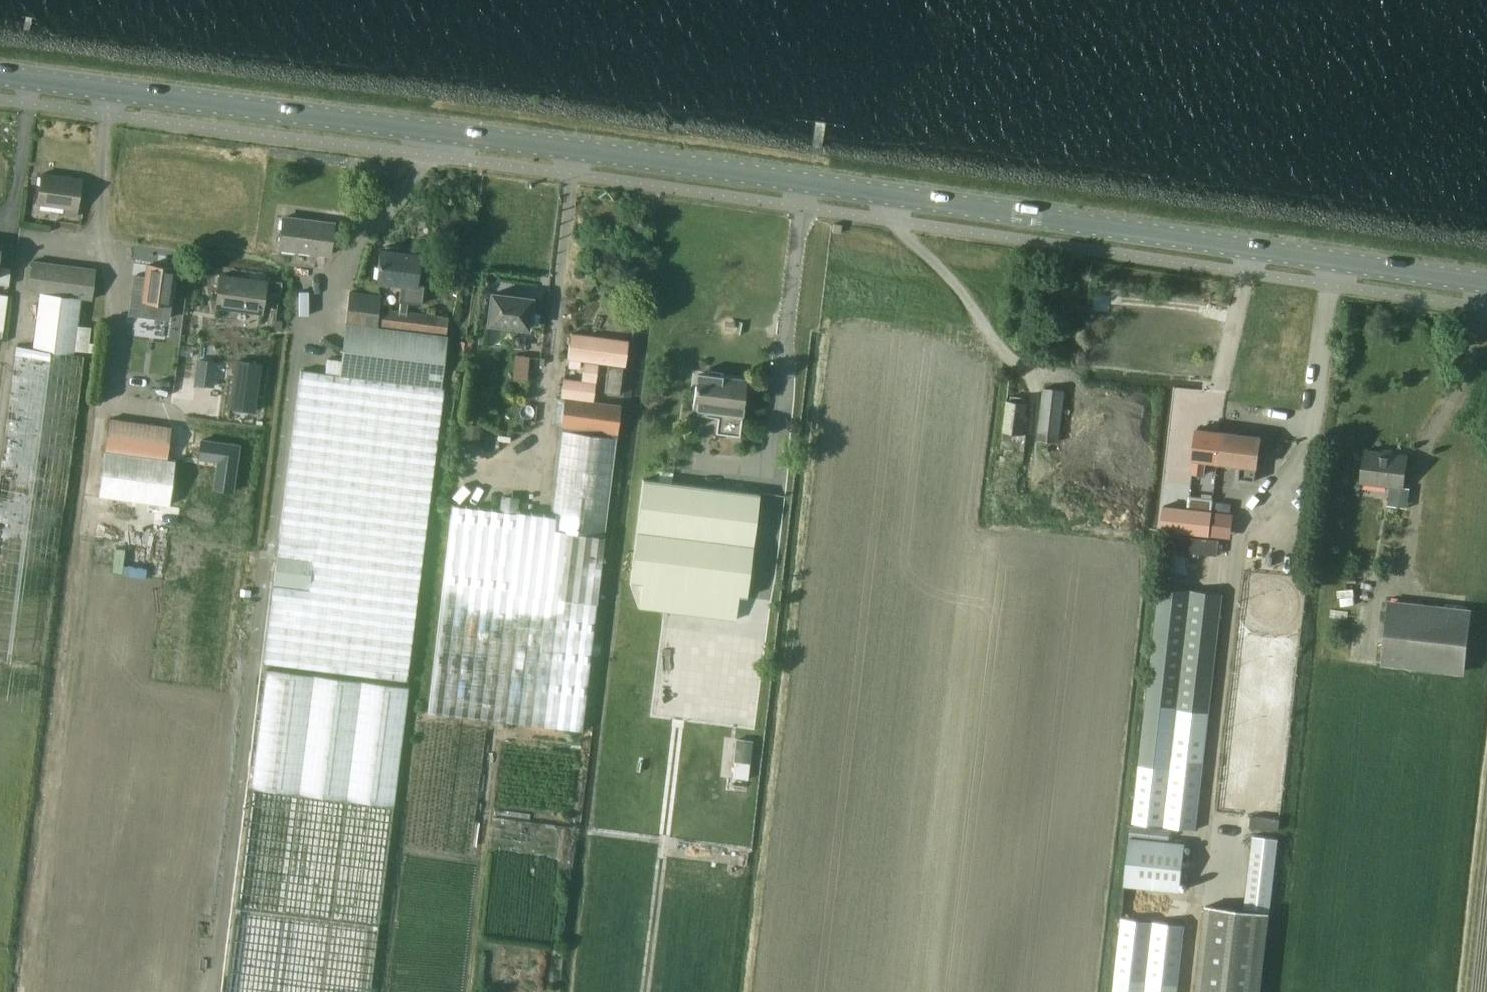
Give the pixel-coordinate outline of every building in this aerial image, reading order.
[(65,214),(78,216),(83,178),(43,173),(39,203),(66,206),(65,214)] [(281,247),(331,253),(335,223),(284,217),(281,247)] [(386,243),(386,248),(381,248),(377,281),(403,284),(401,299),(422,302),(425,284),(419,283),(423,253),(401,250),(401,245),(386,243)] [(11,284),(13,266),(0,265),(2,248),(0,248),(0,283),(11,284)] [(74,349),(97,352),(98,343),(90,343),(92,327),(77,325),(81,296),(93,298),(97,267),(34,260),(30,290),(43,292),(35,348),(74,353),(74,349)] [(146,276),(135,274),(130,315),(171,320),(177,268),(148,264),(146,276)] [(218,306),(263,311),(265,294),(267,280),(222,274),(218,306)] [(267,280),(265,294),(279,296),(281,282),(267,280)] [(351,290),(350,304),(379,308),(381,294),(351,290)] [(5,330),(9,294),(0,293),(0,329),(5,330)] [(532,298),(492,293),(488,323),(528,328),(532,298)] [(350,304),(347,321),(377,325),(380,308),(379,308),(350,304)] [(449,316),(380,308),(377,325),(447,334),(449,316)] [(447,334),(377,325),(347,321),(341,372),(442,384),(448,334),(447,334)] [(562,396),(566,397),(594,400),(599,361),(609,362),(606,391),(621,393),(624,364),(626,364),(629,340),(573,333),(570,357),(585,359),(583,380),(564,378),(562,396)] [(18,346),(0,477),(0,660),(44,666),(87,355),(18,346)] [(527,380),(529,356),(515,355),(513,378),(527,380)] [(201,380),(213,382),(217,359),(204,357),(201,380)] [(235,364),(230,410),(255,412),(260,367),(235,364)] [(406,680),(447,388),(303,369),(263,660),(406,680)] [(743,412),(744,412),(748,380),(699,374),(695,406),(708,407),(707,414),(719,416),(717,431),(741,434),(743,412)] [(1038,439),(1061,442),(1067,389),(1044,386),(1038,439)] [(1006,430),(1003,447),(1027,450),(1029,433),(1025,432),(1029,401),(1025,401),(1026,396),(1013,395),(1012,399),(1009,399),(1005,430),(1006,430)] [(454,505),(429,713),(583,730),(585,714),(586,705),(605,536),(604,536),(617,436),(619,437),(623,404),(594,400),(566,397),(566,398),(557,397),(554,423),(565,425),(554,515),(454,505)] [(169,458),(173,426),(111,418),(107,451),(169,458)] [(466,425),(465,438),(480,440),(481,427),(466,425)] [(1222,431),(1198,428),(1193,473),(1205,474),(1206,459),(1219,461),(1222,431)] [(1238,478),(1254,480),(1259,435),(1222,431),(1219,461),(1239,463),(1238,478)] [(201,440),(199,458),(218,461),(214,488),(232,491),(239,445),(201,440)] [(1366,448),(1362,481),(1392,484),(1390,499),(1408,501),(1410,486),(1404,486),(1408,453),(1366,448)] [(169,458),(107,451),(106,451),(100,495),(103,496),(171,505),(177,460),(169,458)] [(643,478),(631,581),(642,583),(740,595),(748,596),(751,572),(761,492),(643,478)] [(1163,506),(1160,530),(1209,536),(1212,511),(1163,506)] [(1171,556),(1169,571),(1181,572),(1182,557),(1171,556)] [(1133,822),(1195,829),(1222,593),(1160,587),(1133,822)] [(1384,662),(1465,671),(1472,610),(1391,601),(1384,662)] [(394,807),(411,688),(268,668),(252,788),(394,807)] [(736,739),(734,752),(750,754),(752,741),(736,739)] [(736,761),(734,777),(747,778),(749,763),(736,761)] [(1280,830),(1281,818),(1251,815),(1250,827),(1280,830)] [(1130,834),(1170,839),(1171,830),(1131,825),(1130,834)] [(1180,891),(1183,858),(1185,843),(1129,837),(1124,885),(1180,891)] [(1196,991),(1260,991),(1269,912),(1206,906),(1196,991)] [(1113,991),(1176,991),(1183,925),(1122,918),(1113,991)]
